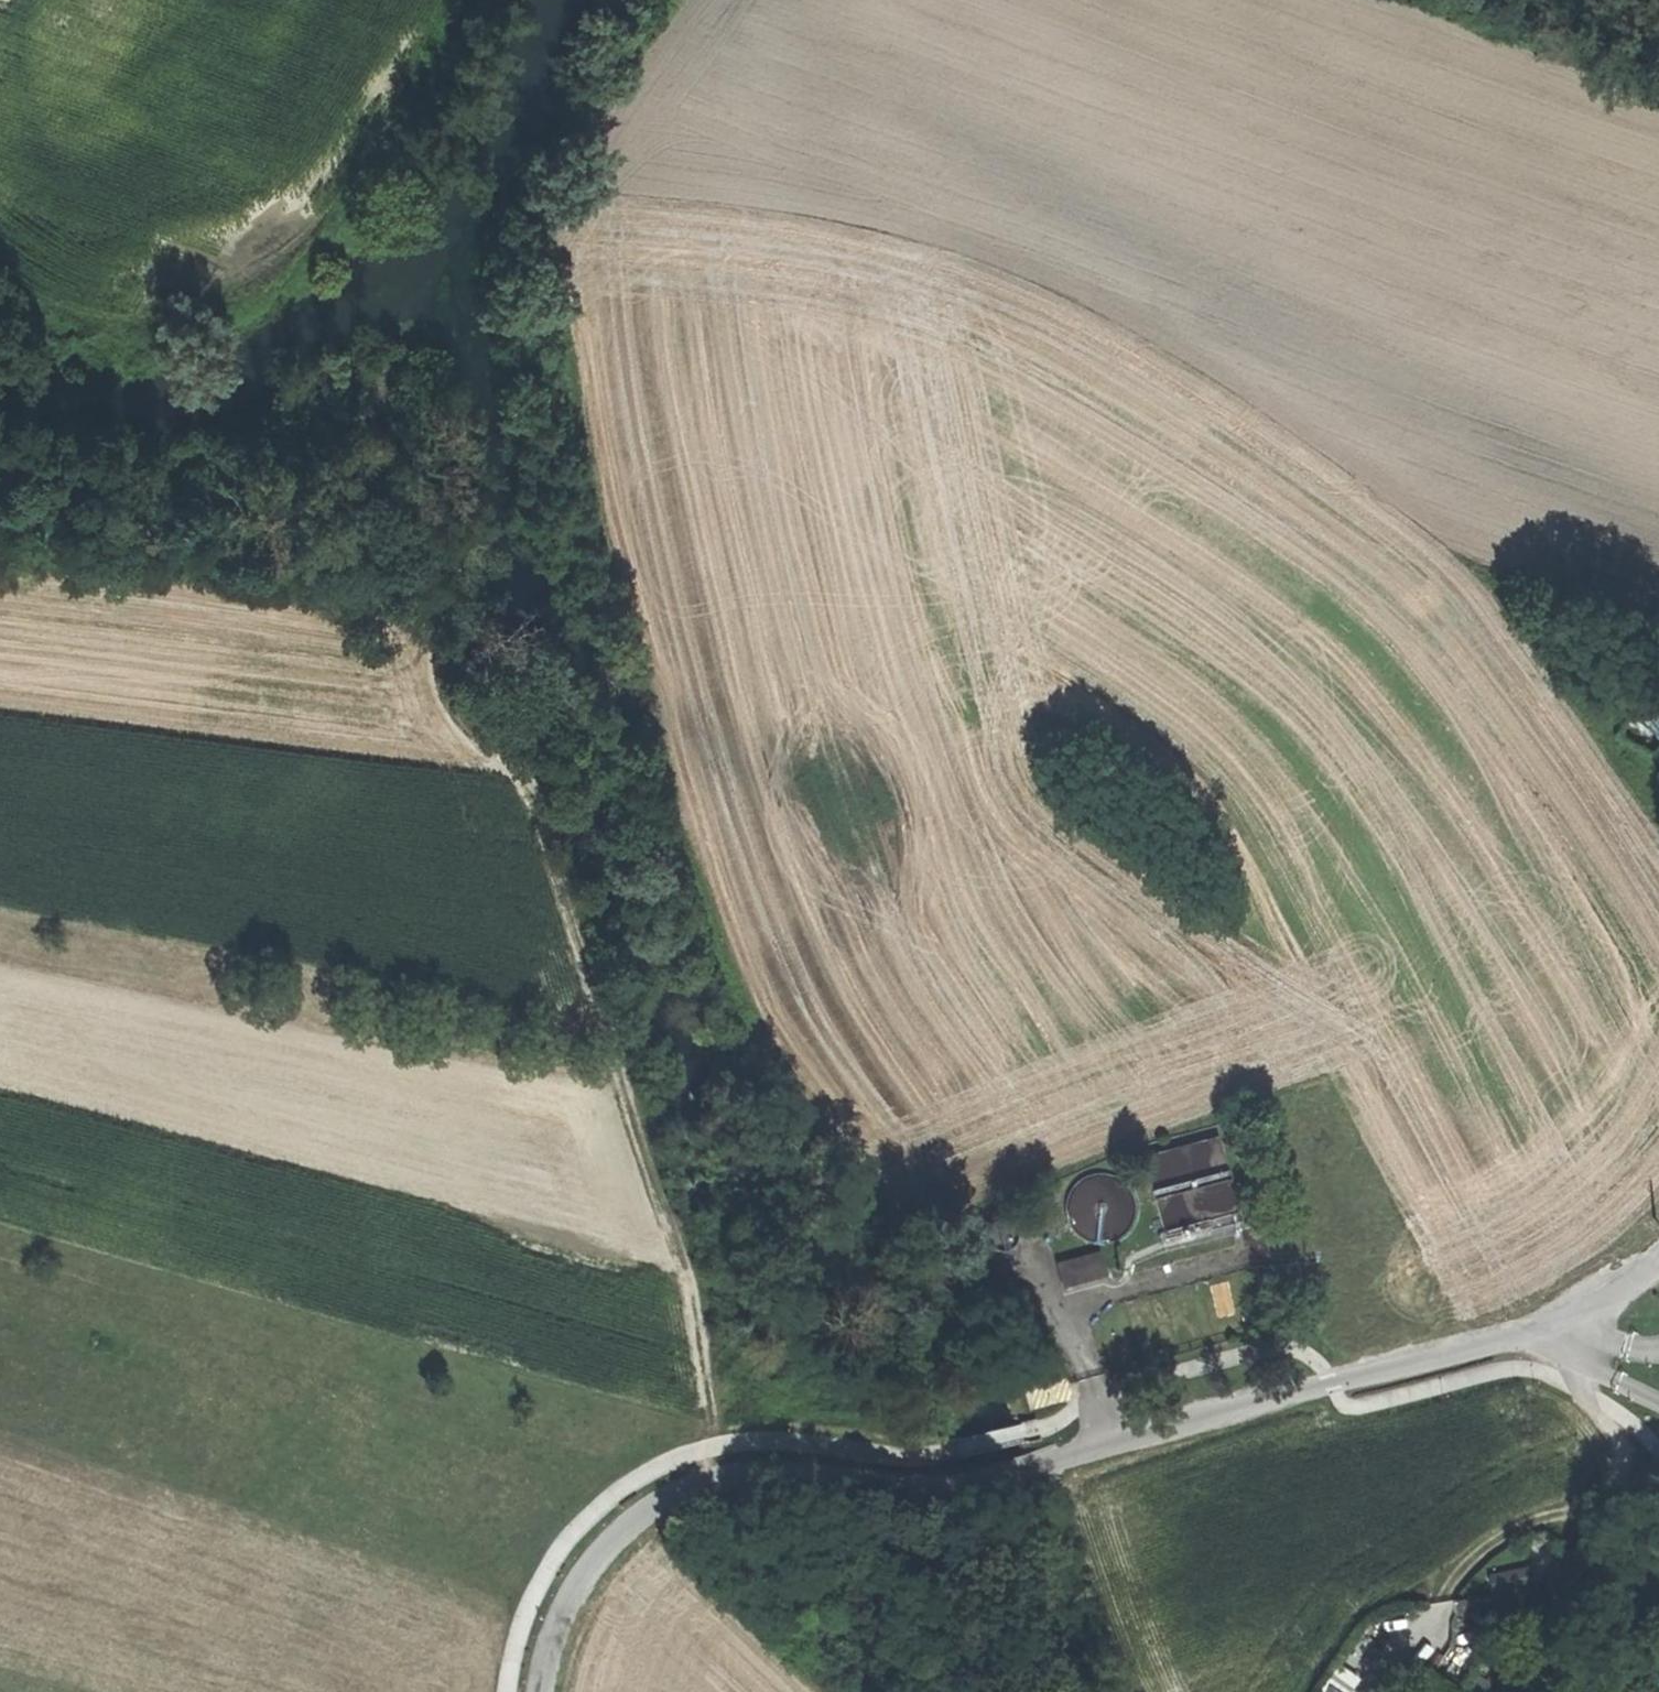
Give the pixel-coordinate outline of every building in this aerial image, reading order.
[(1142,1158),(1162,1235),(1239,1214),(1219,1138),(1142,1158)] [(1124,1237),(1133,1225),(1137,1211),(1135,1197),(1128,1185),(1117,1176),(1104,1173),(1089,1174),(1077,1181),(1068,1192),(1065,1205),(1066,1220),(1073,1232),(1085,1241),(1099,1245),(1112,1243),(1124,1237)] [(1063,1288),(1106,1277),(1100,1254),(1057,1265),(1063,1288)]
